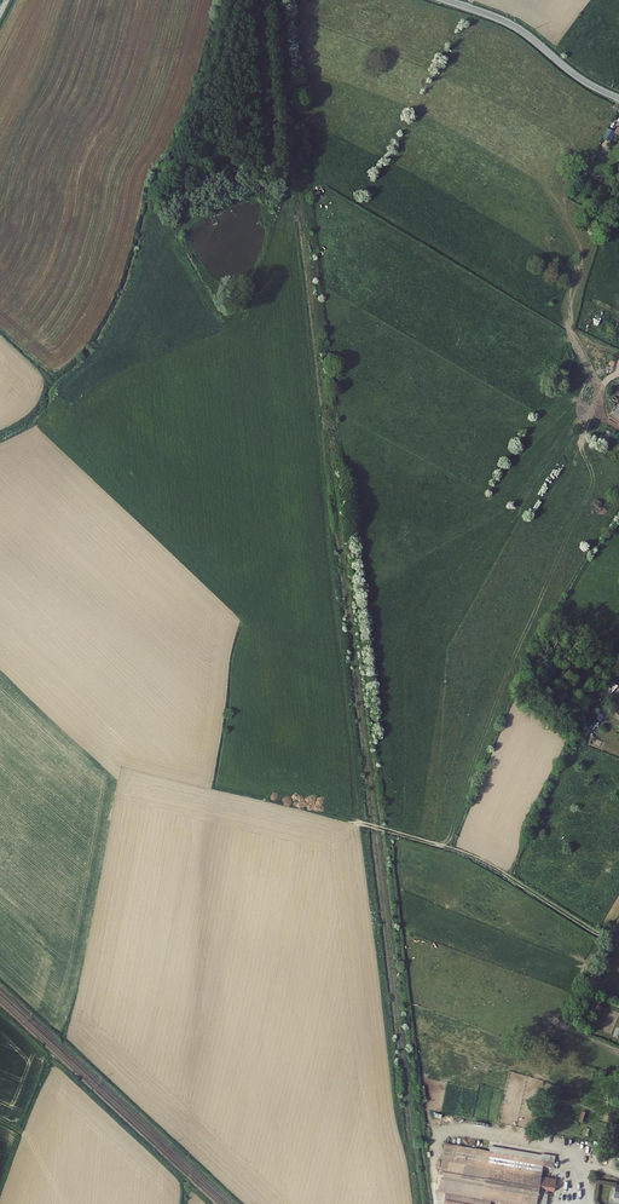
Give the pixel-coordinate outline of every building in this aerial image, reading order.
[(604,421),(618,431),(618,400),(604,421)] [(609,683),(602,689),(608,696),(615,689),(609,683)] [(599,713),(591,722),(595,726),(603,716),(599,713)] [(449,1145),(440,1191),(449,1193),(447,1203),(541,1203),(544,1191),(554,1193),(558,1194),(561,1182),(546,1179),(548,1168),(558,1170),(559,1165),(449,1145)] [(544,1191),(541,1203),(552,1203),(554,1193),(544,1191)]
